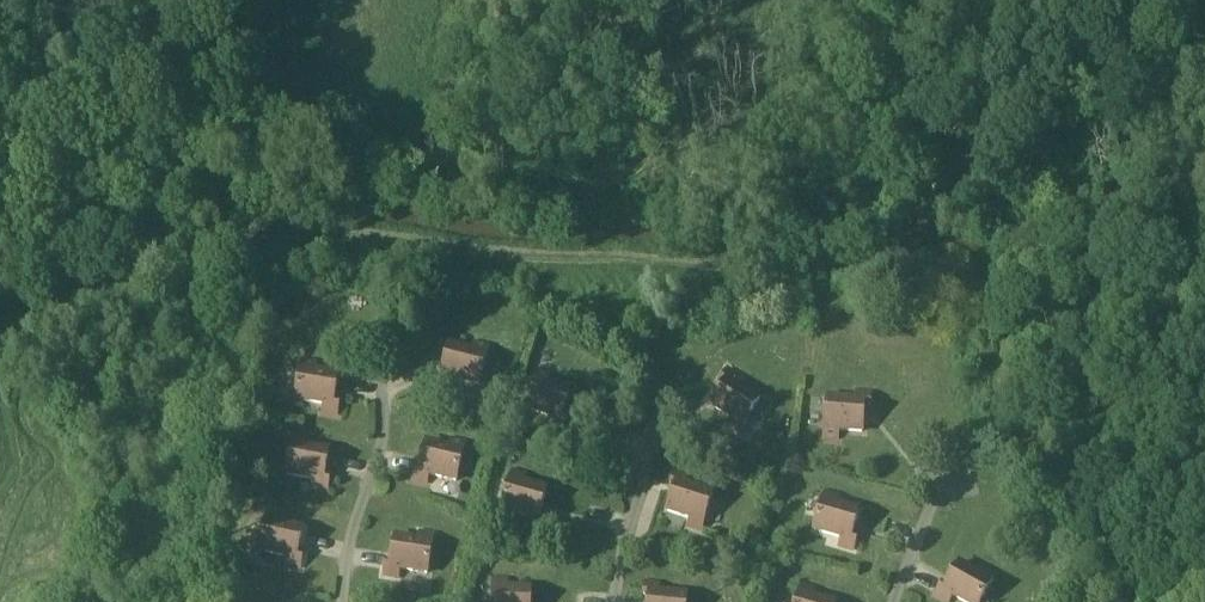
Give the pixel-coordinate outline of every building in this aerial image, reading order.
[(488,348),(475,344),(473,352),(450,347),(443,373),(438,371),(435,383),(449,387),(451,379),(478,386),(488,348)] [(338,376),(314,372),(315,364),(302,362),(296,401),(323,405),(322,413),(337,416),(339,404),(333,403),(338,376)] [(569,391),(546,383),(549,376),(537,371),(524,409),(550,418),(547,425),(562,430),(566,419),(560,417),(569,391)] [(759,400),(735,385),(739,378),(727,371),(720,381),(725,384),(711,407),(731,419),(727,427),(738,433),(759,400)] [(864,406),(870,407),(870,395),(855,393),(855,401),(827,399),(824,438),(837,439),(838,431),(862,433),(864,406)] [(328,452),(305,448),(306,439),(293,437),(287,476),(314,481),(313,489),(327,491),(329,479),(324,478),(328,452)] [(465,444),(452,441),(450,449),(426,444),(421,470),(415,469),(412,480),(427,484),(429,476),(456,482),(465,444)] [(546,490),(523,484),(525,476),(513,472),(502,510),(529,518),(527,525),(541,529),(544,518),(539,516),(546,490)] [(712,494),(686,486),(688,478),(674,474),(670,485),(675,487),(667,512),(690,520),(687,528),(700,532),(712,494)] [(858,512),(835,505),(838,497),(825,493),(814,531),(841,539),(839,546),(853,551),(856,539),(851,537),(858,512)] [(302,530),(279,525),(281,517),(268,514),(260,553),(287,558),(285,566),(300,569),(303,557),(297,556),(302,530)] [(433,536),(420,534),(419,542),(395,538),(391,565),(385,564),(383,576),(398,578),(399,570),(427,575),(433,536)] [(984,569),(980,576),(959,565),(946,588),(941,586),(935,596),(945,601),(949,601),(952,597),(962,601),(981,601),(995,576),(984,569)] [(506,589),(507,581),(494,581),(493,601),(530,601),(530,590),(506,589)] [(658,594),(659,586),(644,585),(643,596),(649,597),(648,601),(686,601),(686,596),(658,594)] [(812,598),(814,590),(801,586),(797,601),(826,601),(812,598)]
